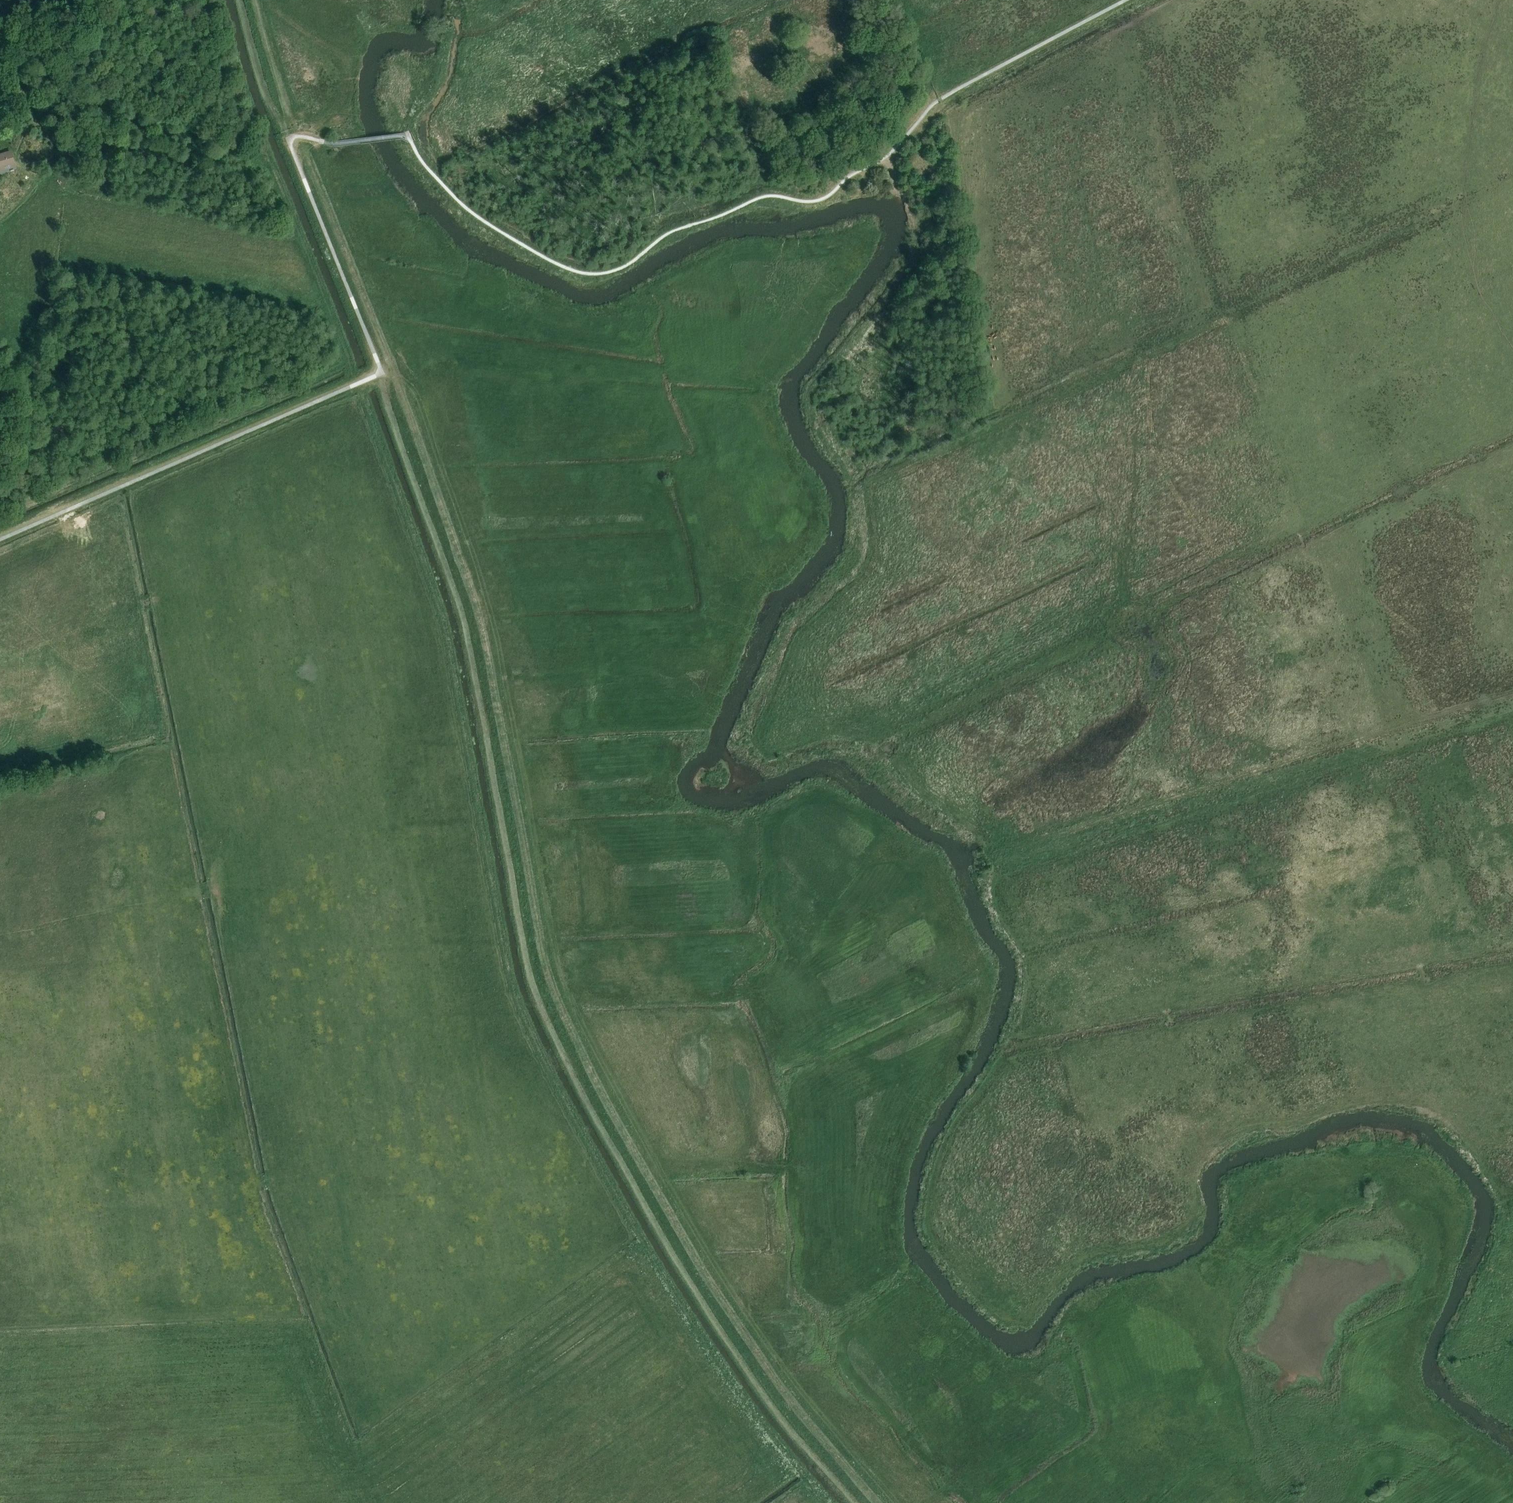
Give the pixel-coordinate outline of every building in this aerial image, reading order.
[(3,166),(15,163),(12,151),(0,154),(0,170),(4,168),(3,166)]
